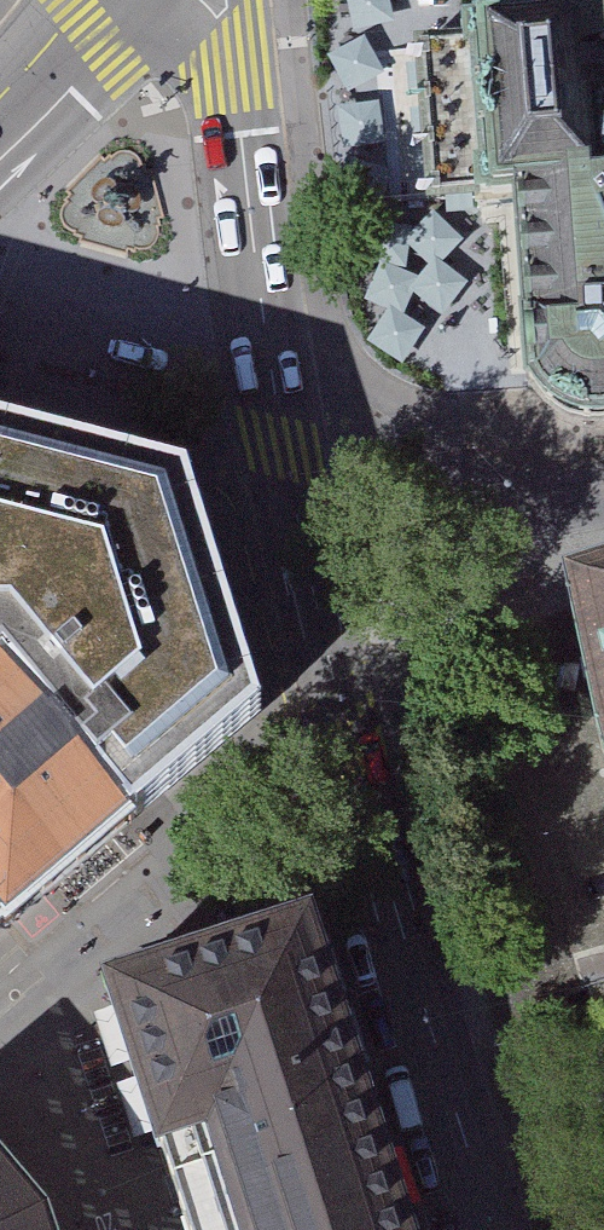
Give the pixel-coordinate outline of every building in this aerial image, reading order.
[(458,29),(476,391),(500,418),(574,442),(603,421),(603,0),(463,0),(458,29)] [(123,839),(256,728),(177,489),(0,447),(0,698),(123,839)] [(563,568),(603,724),(603,555),(563,568)] [(0,698),(0,947),(123,839),(0,698)] [(180,1229),(391,1229),(297,940),(263,951),(106,1001),(180,1229)] [(39,1217),(0,1166),(0,1229),(43,1229),(39,1217)]
